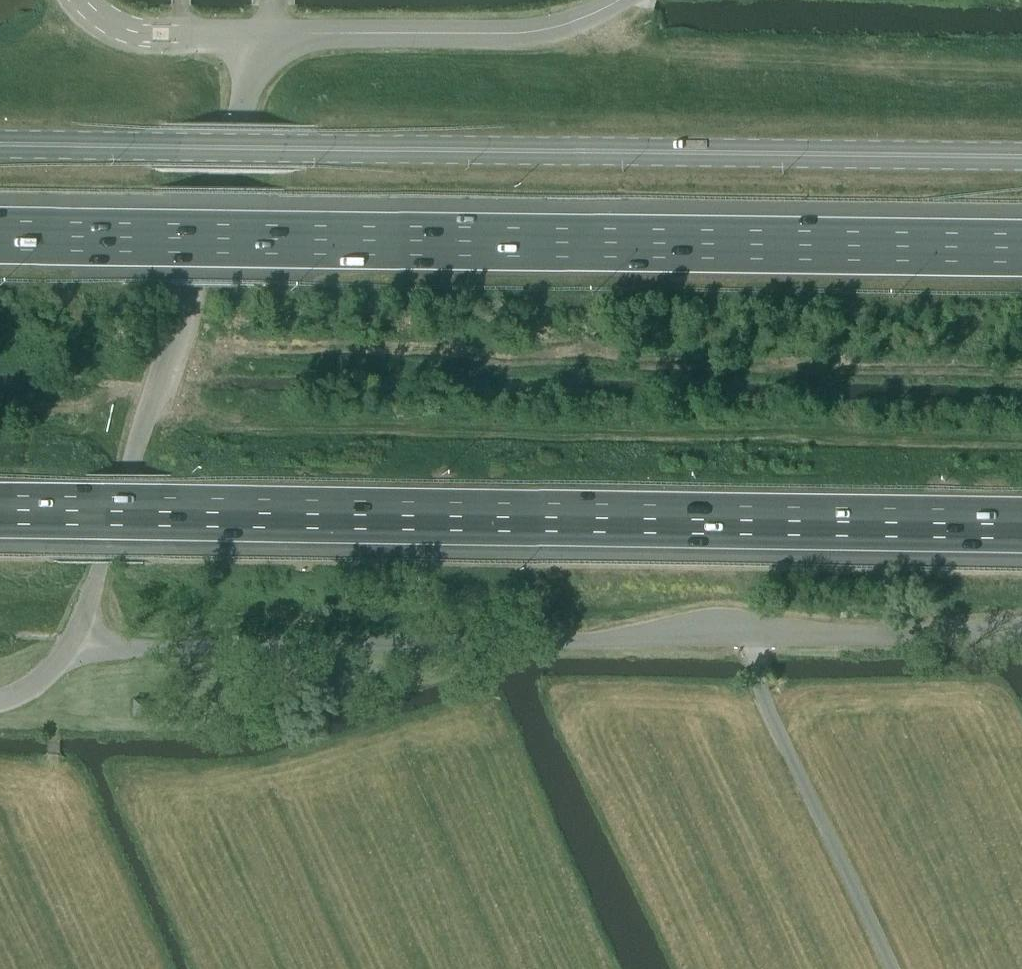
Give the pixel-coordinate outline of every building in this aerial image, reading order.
[(150,718),(149,700),(132,700),(131,718),(150,718)]
